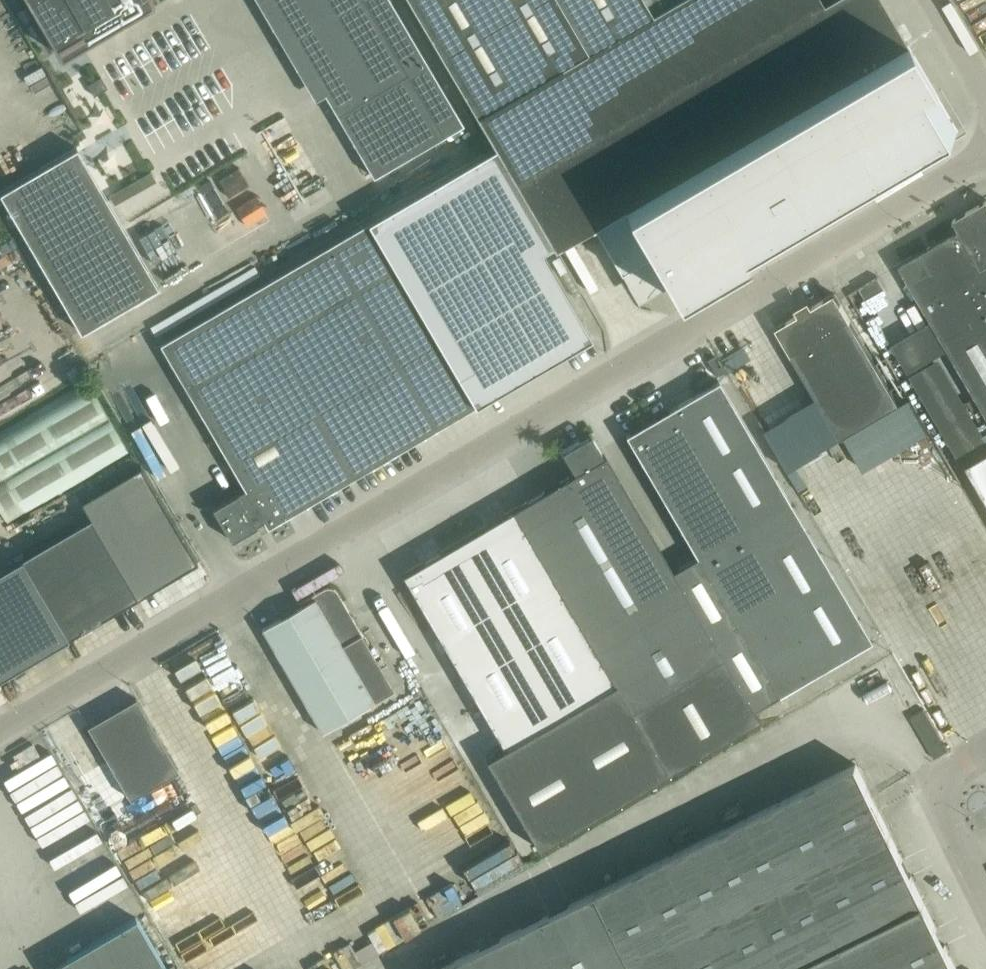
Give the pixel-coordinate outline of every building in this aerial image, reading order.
[(61,55),(153,0),(28,0),(61,55)] [(373,176),(463,123),(390,0),(270,0),(373,176)] [(494,145),(556,249),(595,226),(620,270),(651,252),(676,295),(958,128),(907,41),(882,0),(825,0),(822,1),(822,0),(408,0),(477,117),(494,145)] [(100,76),(87,84),(94,95),(107,87),(100,76)] [(9,150),(4,137),(0,139),(0,153),(9,150)] [(544,256),(556,249),(494,145),(368,221),(159,343),(245,488),(212,507),(231,540),(264,521),(267,526),(288,514),(303,505),(475,404),(591,336),(544,256)] [(81,331),(158,286),(76,146),(0,191),(0,193),(81,331)] [(899,264),(976,395),(967,400),(980,421),(985,418),(985,199),(953,218),(959,229),(899,264)] [(798,314),(775,327),(840,437),(899,403),(834,293),(812,306),(808,300),(794,308),(798,314)] [(718,379),(625,434),(697,556),(778,694),(824,667),(871,640),(830,571),(790,502),(754,440),(718,379)] [(87,381),(0,431),(0,508),(8,521),(128,451),(87,381)] [(574,473),(402,574),(503,748),(485,758),(538,848),(759,718),(753,708),(672,570),(605,455),(603,456),(590,434),(562,451),(574,473)] [(967,462),(985,494),(985,451),(967,462)] [(99,488),(80,500),(90,517),(137,597),(195,563),(136,466),(99,488)] [(98,620),(137,597),(90,517),(0,570),(0,677),(98,620)] [(975,546),(984,560),(985,559),(985,539),(975,546)] [(697,556),(672,570),(753,708),(778,694),(697,556)] [(321,731),(393,689),(361,634),(362,633),(336,590),(334,588),(331,586),(327,586),(324,587),(299,601),(301,605),(261,628),(321,731)] [(130,798),(178,770),(135,697),(87,725),(130,798)] [(856,763),(435,968),(957,968),(856,763)] [(136,916),(49,967),(50,968),(167,968),(136,916)]
